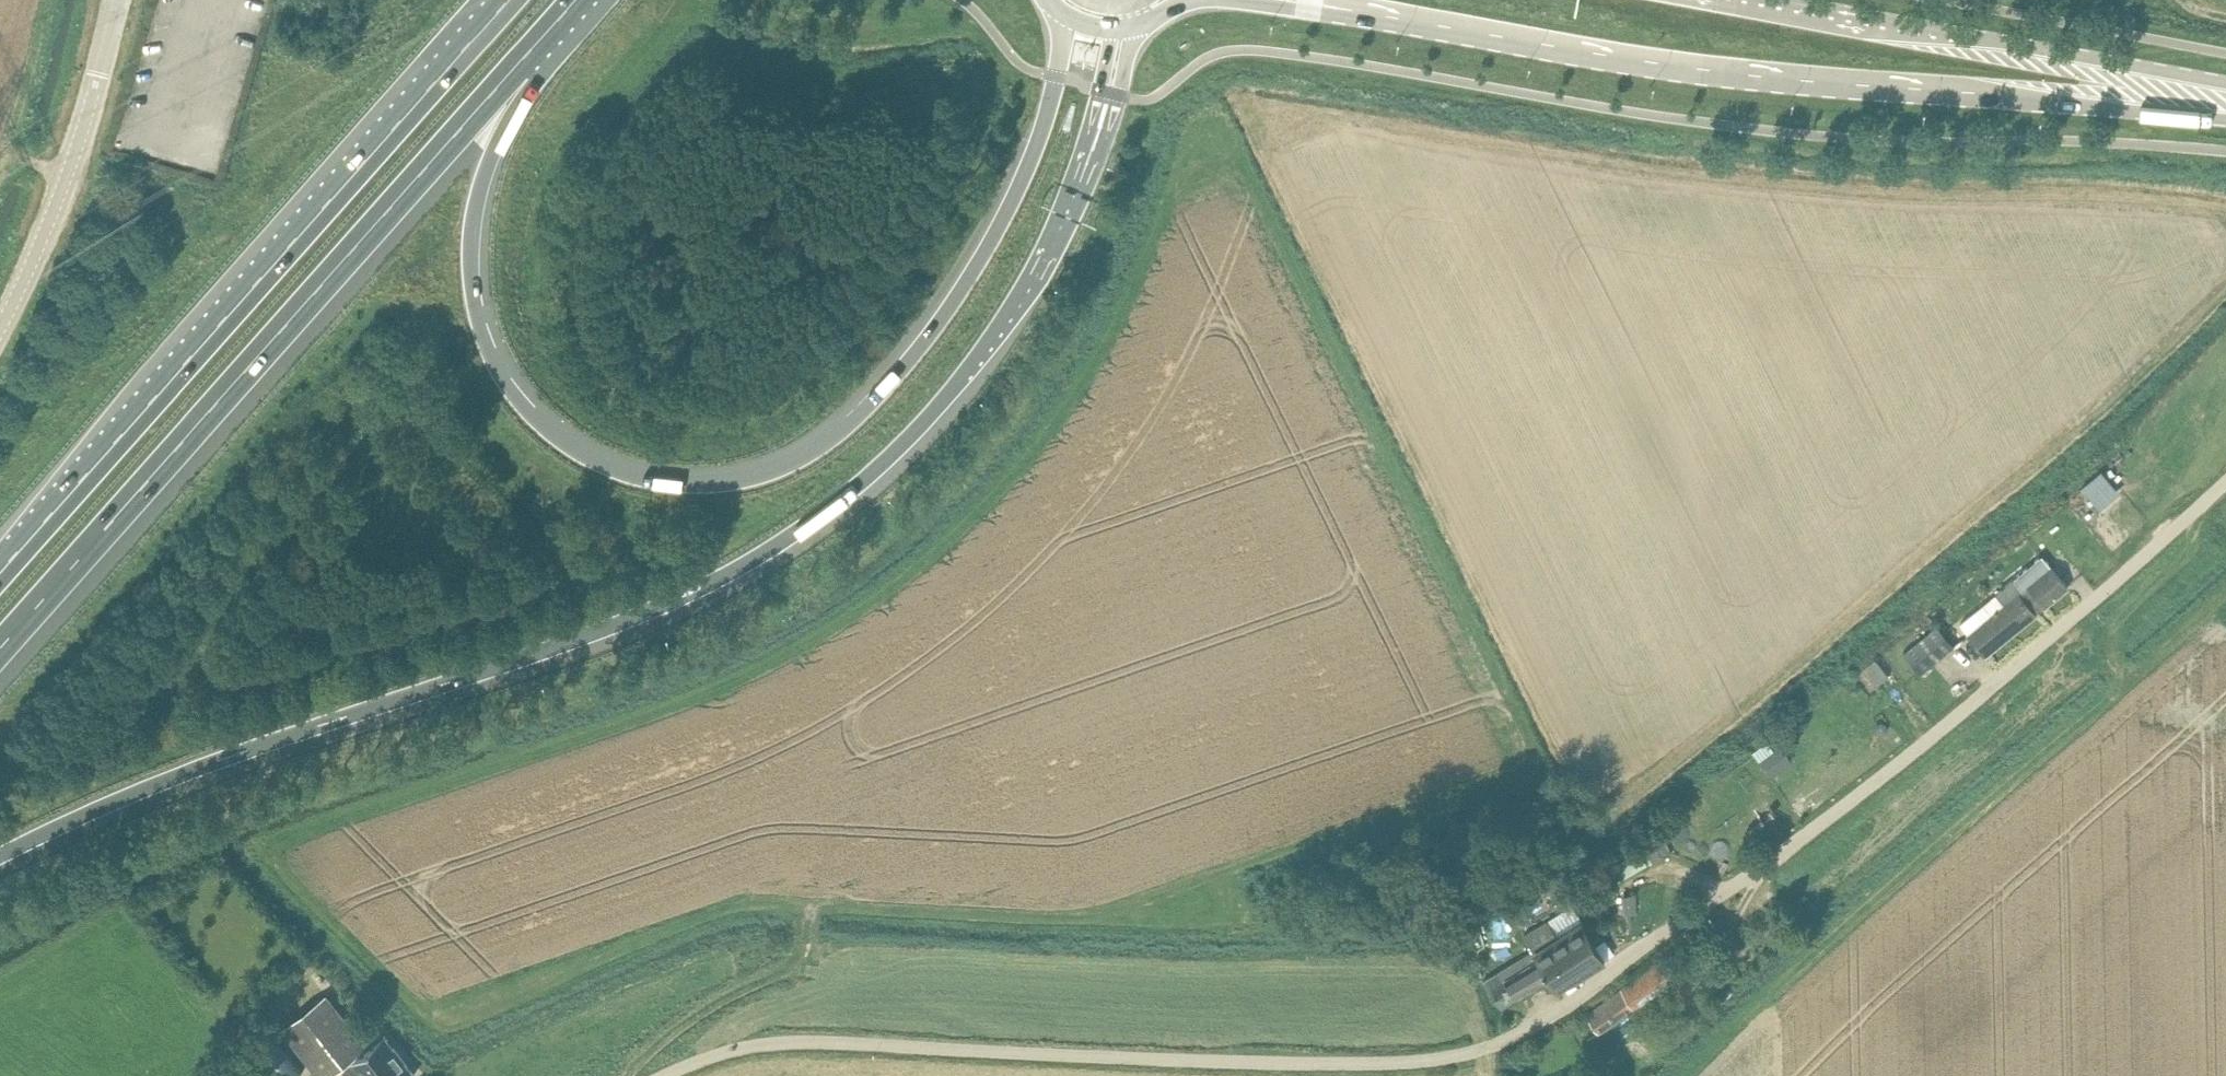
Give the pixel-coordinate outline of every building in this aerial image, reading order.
[(2091,489),(2107,475),(2102,470),(2086,483),(2091,489)] [(2141,536),(2164,517),(2126,472),(2103,492),(2141,536)] [(2045,605),(2068,586),(2051,564),(2023,587),(2014,577),(1995,593),(2003,603),(1967,632),(1985,654),(2036,612),(2034,610),(2042,603),(2045,605)] [(1920,674),(1954,646),(1937,625),(1904,653),(1920,674)] [(1878,683),(1889,675),(1876,658),(1865,667),(1878,683)] [(1781,744),(1759,760),(1771,777),(1793,761),(1781,744)] [(1554,899),(1563,893),(1547,873),(1539,880),(1554,899)] [(1635,894),(1622,894),(1623,914),(1626,914),(1630,914),(1636,914),(1635,894)] [(1573,924),(1599,913),(1592,897),(1566,909),(1573,924)] [(1559,935),(1549,919),(1523,935),(1530,947),(1482,978),(1489,990),(1501,1008),(1550,977),(1557,990),(1605,960),(1581,921),(1559,935)] [(1678,970),(1694,960),(1685,946),(1668,957),(1678,970)] [(1678,970),(1668,957),(1587,1014),(1600,1032),(1681,975),(1678,970)] [(367,1045),(327,993),(284,1026),(323,1075),(328,1075),(341,1066),(367,1045)] [(302,1066),(276,1030),(253,1046),(274,1075),(288,1075),(302,1066)] [(350,1075),(408,1075),(413,1072),(381,1033),(367,1045),(341,1066),(350,1075)]
